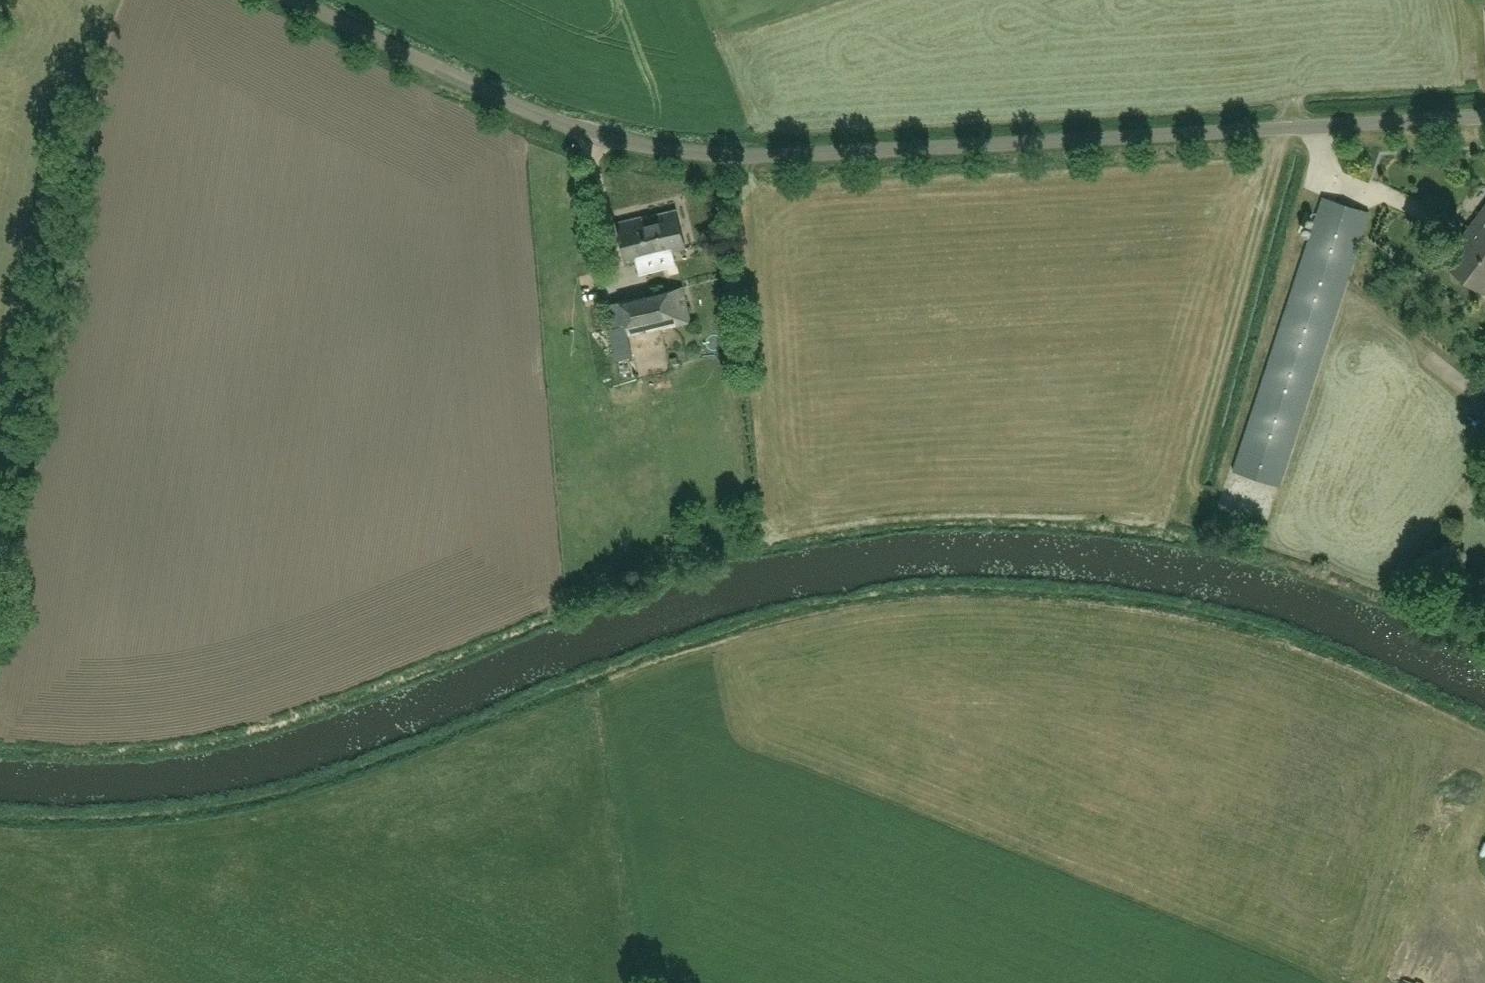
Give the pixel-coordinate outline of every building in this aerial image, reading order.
[(1323,196),(1233,470),(1279,485),(1369,211),(1323,196)] [(1484,239),(1484,205),(1469,226),(1484,239)] [(627,262),(685,248),(676,208),(643,216),(643,215),(617,222),(627,262)] [(1469,226),(1443,261),(1484,292),(1484,291),(1484,239),(1469,226)] [(586,277),(589,286),(606,281),(603,272),(586,277)] [(629,336),(691,322),(684,286),(617,302),(629,336)]
